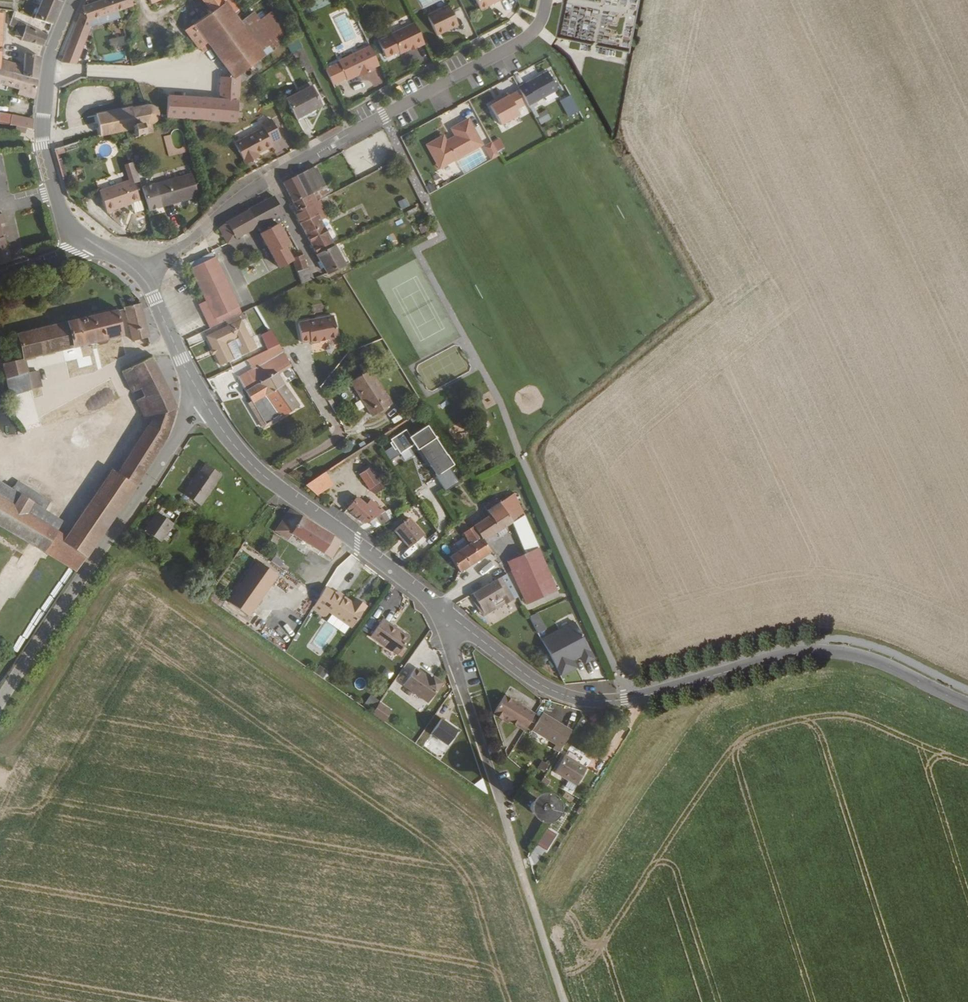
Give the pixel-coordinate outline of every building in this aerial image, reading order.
[(42,1),(34,20),(51,25),(61,0),(43,0),(42,1)] [(82,7),(86,23),(131,10),(128,0),(108,0),(82,7)] [(148,7),(156,4),(158,2),(159,5),(162,10),(170,6),(168,0),(145,0),(148,7)] [(216,0),(197,0),(203,9),(216,0)] [(210,17),(224,8),(218,0),(216,0),(203,9),(210,17)] [(499,0),(473,0),(480,14),(501,4),(499,0)] [(86,23),(82,7),(61,63),(76,64),(91,27),(86,23)] [(214,59),(231,82),(236,78),(238,76),(245,72),(247,74),(250,71),(249,69),(254,65),(255,67),(258,65),(257,64),(262,59),(234,22),(228,14),(224,8),(210,17),(208,18),(192,29),(203,44),(214,59)] [(457,28),(448,9),(427,19),(436,38),(457,28)] [(20,28),(12,19),(9,27),(15,29),(13,37),(20,39),(20,41),(42,48),(47,35),(20,28)] [(424,48),(414,27),(391,38),(400,57),(410,52),(416,49),(417,51),(424,48)] [(194,49),(203,44),(192,29),(184,35),(194,49)] [(112,48),(125,44),(122,36),(110,40),(112,48)] [(301,43),(295,46),(307,74),(312,72),(301,43)] [(380,70),(370,50),(338,65),(348,85),(360,79),(364,77),(365,79),(374,75),(374,73),(380,70)] [(10,74),(36,81),(38,58),(24,54),(22,67),(12,65),(10,74)] [(10,74),(12,65),(0,62),(0,71),(10,74)] [(560,89),(549,70),(519,87),(530,106),(560,89)] [(36,81),(10,74),(0,71),(0,84),(8,86),(5,115),(31,119),(34,93),(36,81)] [(370,78),(375,87),(386,81),(381,72),(370,78)] [(234,104),(236,78),(231,82),(217,81),(215,103),(234,104)] [(321,105),(311,87),(287,100),(297,119),(321,105)] [(518,91),(509,95),(518,110),(526,106),(518,91)] [(509,95),(490,106),(502,128),(522,117),(518,110),(509,95)] [(215,103),(165,101),(163,119),(163,122),(165,122),(166,121),(186,122),(235,125),(236,104),(234,104),(215,103)] [(144,105),(141,105),(141,107),(129,109),(128,107),(124,108),(124,110),(93,117),(95,127),(96,137),(122,131),(130,129),(131,134),(129,134),(129,137),(132,137),(132,138),(135,138),(135,136),(139,135),(139,137),(142,137),(142,134),(149,133),(148,127),(152,125),(154,123),(157,123),(158,121),(156,120),(156,119),(154,112),(156,111),(155,109),(152,111),(150,109),(147,107),(145,108),(144,105)] [(31,119),(5,115),(4,125),(15,127),(24,128),(30,129),(31,119)] [(282,137),(273,119),(263,125),(265,129),(237,143),(248,164),(256,159),(255,156),(259,154),(274,146),(272,142),(282,137)] [(486,145),(470,119),(452,129),(455,135),(448,139),(444,133),(425,144),(440,171),(486,145)] [(500,139),(493,143),(498,152),(505,148),(500,139)] [(484,148),(492,161),(500,156),(498,152),(493,143),(484,148)] [(315,166),(306,171),(315,190),(325,185),(315,166)] [(305,196),(310,192),(315,190),(306,171),(282,185),(291,203),(305,196)] [(194,193),(188,173),(151,184),(158,207),(178,201),(177,198),(194,193)] [(136,200),(130,180),(98,190),(104,210),(136,200)] [(565,208),(578,201),(571,189),(558,196),(565,208)] [(310,192),(305,196),(310,205),(316,202),(310,192)] [(310,205),(305,196),(291,203),(294,208),(290,210),(298,225),(315,215),(310,205)] [(406,197),(398,201),(402,210),(410,206),(406,197)] [(229,244),(256,230),(257,229),(272,221),(274,224),(283,219),(272,199),(248,212),(228,223),(221,226),(223,231),(225,235),(229,244)] [(634,217),(648,213),(643,199),(630,203),(634,217)] [(527,213),(533,226),(544,221),(539,208),(527,213)] [(573,209),(567,212),(572,223),(578,220),(573,209)] [(331,244),(315,215),(298,225),(315,256),(333,247),(331,244)] [(257,229),(256,230),(259,235),(258,236),(273,272),(287,266),(280,250),(290,245),(282,228),(287,226),(283,219),(274,224),(272,221),(257,229)] [(554,219),(542,226),(548,237),(560,230),(554,219)] [(452,226),(460,240),(465,237),(457,223),(452,226)] [(0,230),(0,265),(9,261),(0,230)] [(625,249),(636,244),(631,232),(620,237),(625,249)] [(333,247),(315,256),(326,274),(331,284),(349,276),(333,247)] [(564,252),(552,257),(558,271),(570,266),(564,252)] [(293,273),(304,268),(299,253),(287,259),(289,265),(293,273)] [(663,268),(673,263),(670,258),(660,263),(663,268)] [(239,316),(217,259),(195,268),(191,269),(209,316),(202,319),(207,331),(235,318),(239,316)] [(304,268),(293,273),(299,287),(309,282),(312,281),(304,268)] [(667,277),(674,290),(688,284),(681,270),(667,277)] [(144,327),(139,301),(121,306),(121,307),(128,340),(146,337),(144,327)] [(14,334),(20,359),(22,358),(81,344),(104,338),(118,335),(113,309),(14,334)] [(259,336),(247,312),(239,316),(235,318),(238,324),(204,340),(218,369),(230,363),(222,347),(235,341),(240,350),(236,352),(239,359),(266,346),(261,335),(259,336)] [(336,342),(332,319),(296,326),(300,346),(308,344),(309,347),(336,342)] [(287,342),(279,328),(269,333),(277,347),(287,342)] [(571,331),(557,338),(564,352),(578,345),(571,331)] [(495,348),(506,342),(503,336),(492,342),(495,348)] [(240,350),(235,341),(222,347),(230,363),(239,359),(236,352),(240,350)] [(277,347),(246,362),(252,373),(235,383),(247,404),(244,406),(252,418),(255,416),(263,428),(296,406),(280,385),(295,377),(277,347)] [(574,353),(578,362),(586,359),(582,350),(574,353)] [(528,351),(514,358),(520,371),(534,365),(528,351)] [(503,352),(490,358),(496,370),(508,364),(503,352)] [(20,359),(0,364),(0,375),(2,374),(8,394),(40,386),(36,369),(25,372),(22,358),(20,359)] [(146,427),(116,476),(133,487),(164,438),(174,409),(151,358),(122,372),(131,393),(138,389),(143,398),(135,403),(146,427)] [(604,364),(595,374),(599,377),(607,368),(604,364)] [(532,375),(538,389),(551,384),(545,370),(532,375)] [(580,390),(589,384),(583,373),(573,378),(580,390)] [(382,397),(370,376),(350,386),(363,409),(367,416),(370,422),(390,411),(386,404),(382,397)] [(263,428),(255,416),(252,418),(260,430),(263,428)] [(535,436),(547,425),(543,420),(531,432),(535,436)] [(450,471),(456,467),(430,427),(412,438),(408,431),(383,447),(391,459),(400,453),(406,461),(418,453),(424,463),(425,462),(440,487),(454,478),(450,471)] [(218,474),(201,462),(180,494),(197,505),(218,474)] [(378,479),(372,469),(361,475),(367,486),(377,480),(378,479)] [(344,489),(327,471),(306,484),(323,500),(344,489)] [(133,487),(116,476),(111,472),(64,542),(56,537),(61,527),(44,515),(49,507),(17,485),(12,492),(0,484),(0,520),(75,572),(129,492),(133,487)] [(363,501),(353,495),(345,507),(365,521),(381,514),(385,522),(393,518),(389,510),(368,497),(367,496),(363,501)] [(504,564),(507,571),(536,551),(513,499),(504,505),(498,495),(487,502),(494,512),(462,532),(469,544),(484,534),(486,538),(513,521),(526,553),(504,564)] [(157,504),(142,526),(158,535),(167,523),(170,524),(178,512),(172,508),(169,512),(157,504)] [(332,533),(289,508),(276,532),(285,538),(288,533),(330,558),(340,538),(332,533)] [(427,529),(410,514),(399,527),(416,541),(427,529)] [(155,541),(158,535),(142,526),(139,530),(155,541)] [(492,549),(486,538),(484,534),(469,544),(449,557),(458,572),(492,549)] [(553,591),(536,551),(507,571),(506,572),(523,604),(553,591)] [(280,559),(271,552),(267,556),(277,563),(280,559)] [(239,582),(262,595),(277,574),(256,558),(239,582)] [(501,576),(496,578),(509,601),(517,597),(504,573),(501,576)] [(496,578),(494,579),(502,594),(499,596),(503,604),(504,604),(509,601),(496,578)] [(494,579),(482,587),(490,601),(499,596),(502,594),(494,579)] [(249,614),(262,595),(239,582),(228,598),(249,614)] [(320,592),(315,600),(323,606),(330,611),(352,626),(366,605),(355,597),(353,599),(336,587),(335,589),(326,583),(320,592)] [(490,601),(482,587),(466,596),(471,605),(473,604),(479,614),(492,607),(489,602),(490,601)] [(503,604),(499,596),(490,601),(489,602),(492,607),(479,614),(473,604),(471,605),(479,618),(503,604)] [(330,611),(323,606),(320,610),(327,615),(330,611)] [(541,612),(532,614),(536,633),(545,630),(541,612)] [(577,669),(583,683),(603,675),(580,620),(544,635),(561,675),(577,669)] [(405,642),(378,623),(366,640),(393,660),(405,642)] [(324,678),(329,670),(319,664),(314,672),(324,678)] [(400,690),(425,705),(437,685),(427,680),(425,683),(416,677),(417,675),(411,672),(400,690)] [(533,708),(502,690),(492,705),(493,707),(501,712),(502,710),(509,714),(524,723),(533,708)] [(370,695),(364,706),(375,711),(380,700),(370,695)] [(380,701),(372,713),(385,722),(393,710),(380,701)] [(570,722),(542,706),(532,724),(560,740),(570,722)] [(442,717),(431,732),(450,745),(461,729),(442,717)] [(587,761),(564,748),(555,765),(577,778),(587,761)] [(541,760),(539,769),(546,771),(549,763),(541,760)] [(548,776),(542,771),(538,777),(545,781),(548,776)] [(544,795),(540,794),(537,794),(533,797),(532,799),(531,804),(533,808),(536,810),(538,811),(542,811),(546,808),(548,805),(548,799),(544,795)]
